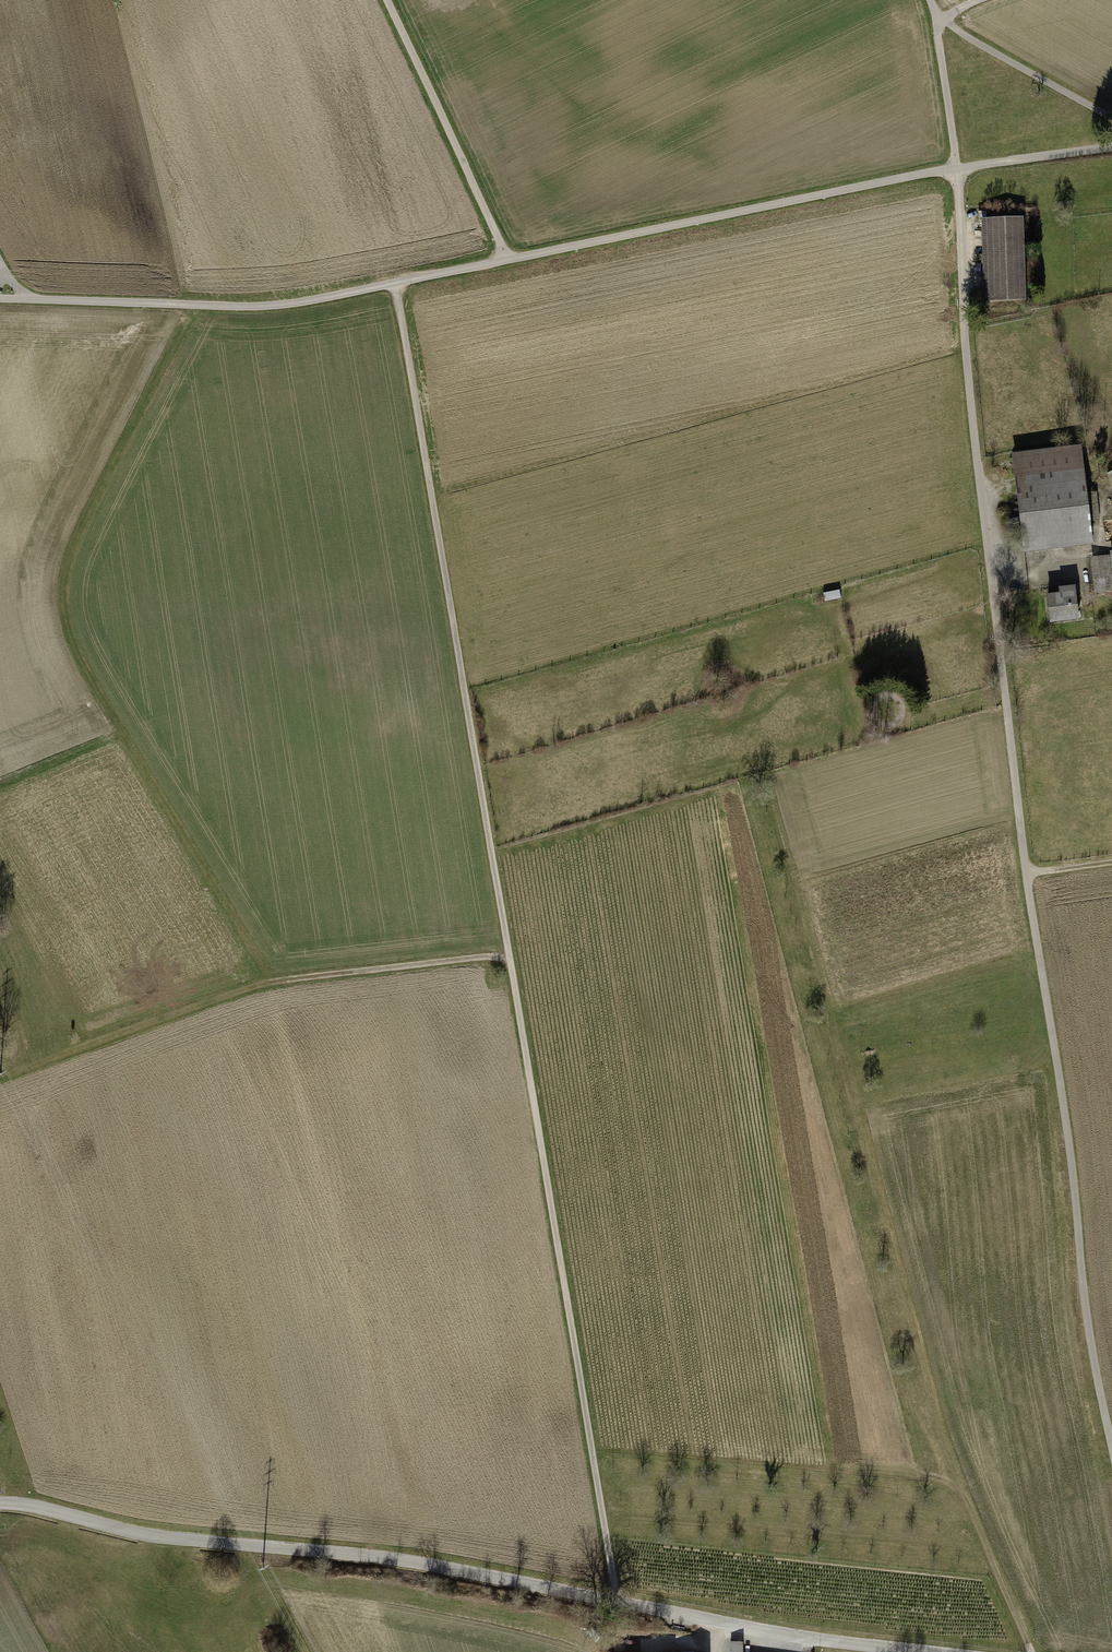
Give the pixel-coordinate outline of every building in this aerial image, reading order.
[(1023,217),(981,219),(984,302),(1025,301),(1023,217)] [(1082,446),(1013,454),(1025,553),(1093,545),(1082,446)] [(1110,552),(1111,555),(1092,558),(1096,593),(1111,591),(1111,552),(1110,552)] [(1076,586),(1059,588),(1060,594),(1047,595),(1050,624),(1080,621),(1076,586)]
